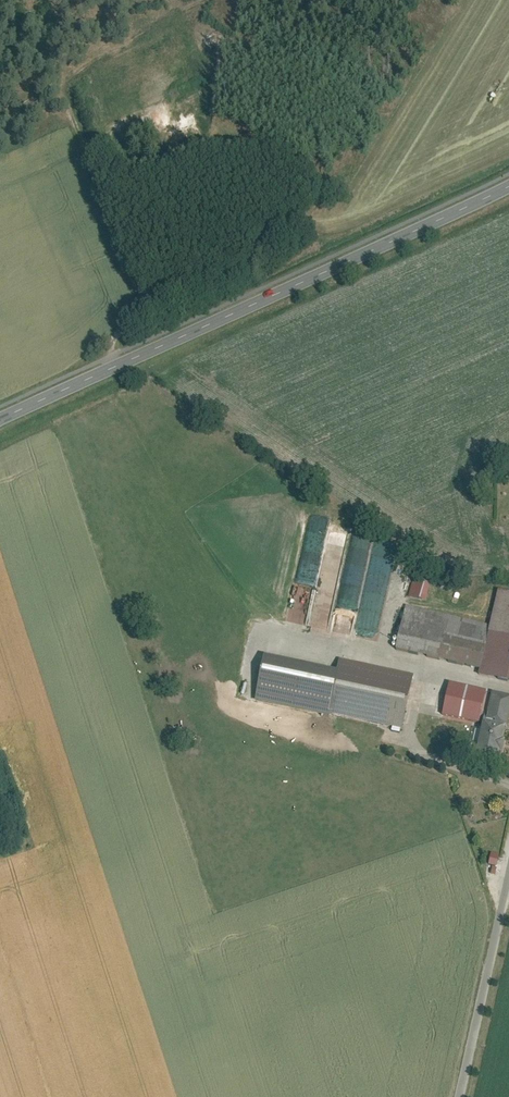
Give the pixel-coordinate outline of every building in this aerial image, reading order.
[(311,514),(295,602),(313,605),(328,517),(311,514)] [(427,600),(431,582),(414,577),(409,596),(427,600)] [(408,602),(397,648),(485,668),(483,674),(508,681),(508,590),(498,588),(490,621),(408,602)] [(416,679),(343,663),(340,678),(268,663),(259,702),(404,733),(416,679)] [(488,695),(450,687),(443,720),(482,728),(488,695)] [(493,696),(480,765),(504,769),(508,743),(508,699),(493,696)]
